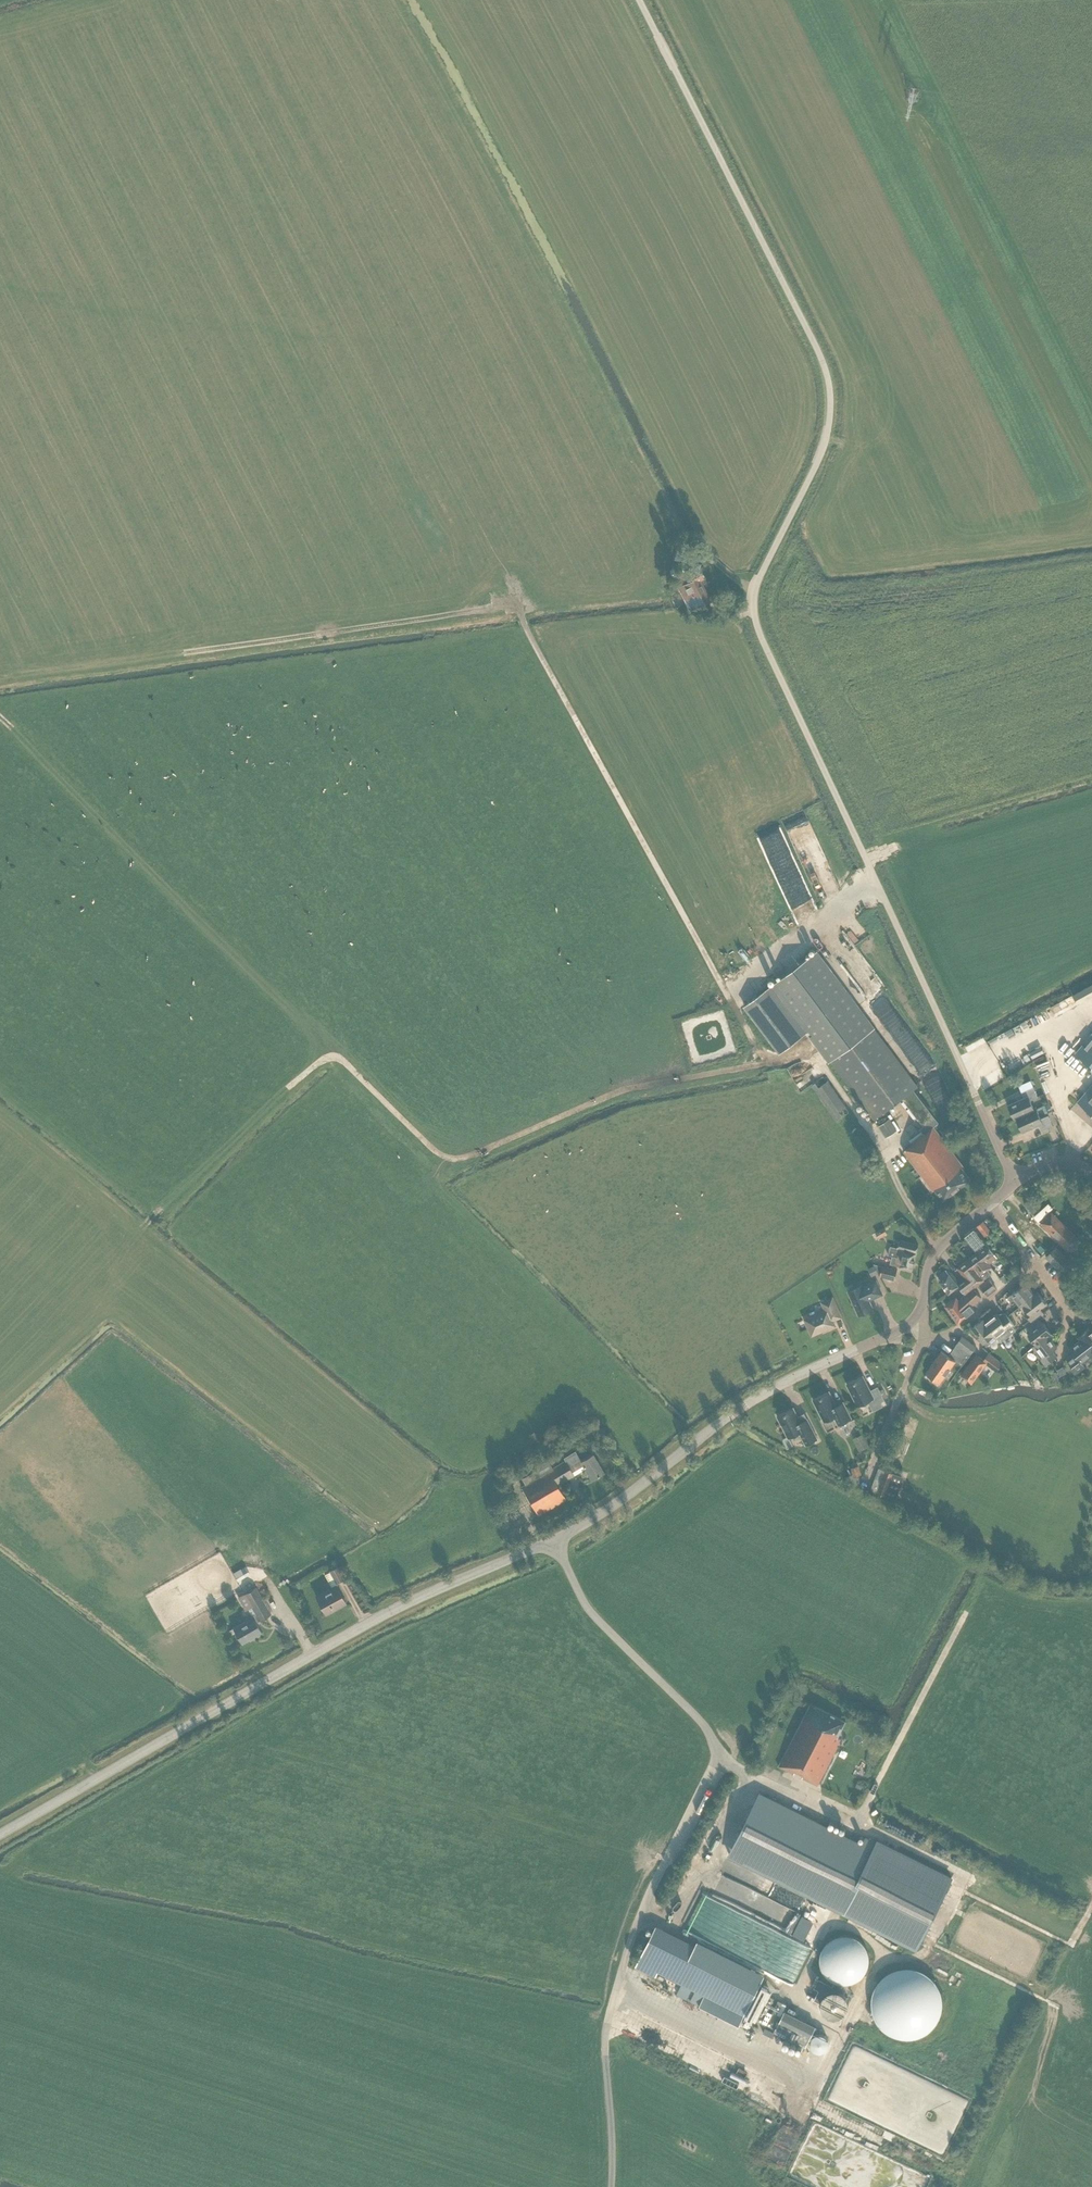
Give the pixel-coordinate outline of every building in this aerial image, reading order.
[(699,568),(695,570),(695,569),(674,580),(678,587),(690,610),(710,600),(700,580),(705,578),(699,568)] [(824,854),(807,808),(784,817),(801,863),(824,854)] [(914,1090),(918,1087),(816,952),(745,1006),(780,1052),(806,1032),(829,1062),(830,1061),(874,1119),(902,1099),(918,1120),(919,1120),(924,1126),(920,1129),(924,1134),(911,1143),(913,1145),(904,1151),(933,1191),(935,1190),(943,1201),(971,1180),(963,1168),(964,1168),(933,1127),(939,1123),(914,1090)] [(901,1039),(910,1051),(920,1044),(911,1031),(901,1039)] [(1079,1056),(1076,1053),(1091,1067),(1091,1041),(1079,1056)] [(812,1085),(836,1121),(849,1113),(824,1077),(812,1085)] [(1078,1102),(1091,1114),(1091,1085),(1078,1102)] [(1014,1119),(1016,1119),(1016,1118),(1035,1110),(1034,1110),(1030,1101),(1038,1097),(1034,1087),(1022,1092),(1024,1098),(1008,1105),(1014,1119)] [(1049,1103),(1042,1106),(1045,1114),(1052,1111),(1049,1103)] [(1041,1119),(1036,1109),(1034,1110),(1035,1110),(1016,1118),(1016,1119),(1022,1132),(1039,1125),(1041,1131),(1053,1126),(1049,1115),(1041,1119)] [(878,1126),(885,1137),(896,1130),(889,1119),(878,1126)] [(1041,1224),(1069,1251),(1079,1240),(1052,1213),(1041,1224)] [(977,1226),(985,1237),(991,1232),(983,1221),(977,1226)] [(875,1232),(879,1238),(886,1233),(883,1228),(875,1232)] [(976,1249),(977,1248),(979,1251),(989,1264),(997,1258),(974,1228),(965,1236),(976,1249)] [(900,1240),(898,1248),(890,1247),(888,1255),(895,1257),(893,1265),(899,1266),(898,1267),(913,1271),(917,1253),(916,1253),(918,1244),(900,1240)] [(1055,1246),(1045,1257),(1059,1271),(1070,1260),(1055,1246)] [(988,1270),(991,1267),(989,1264),(979,1251),(968,1259),(984,1280),(991,1274),(988,1270)] [(984,1280),(968,1259),(957,1268),(965,1278),(958,1283),(959,1285),(966,1295),(959,1301),(956,1298),(946,1306),(958,1323),(967,1316),(975,1310),(972,1306),(981,1298),(973,1288),(984,1280)] [(878,1273),(874,1265),(867,1268),(871,1276),(878,1273)] [(897,1270),(882,1266),(880,1277),(894,1280),(897,1270)] [(948,1294),(959,1285),(958,1283),(957,1284),(947,1271),(947,1270),(946,1270),(940,1274),(941,1275),(938,1277),(941,1280),(939,1281),(948,1294)] [(997,1290),(988,1278),(979,1286),(988,1297),(997,1290)] [(876,1280),(863,1286),(863,1285),(848,1292),(858,1315),(873,1309),(869,1300),(882,1294),(876,1280)] [(1035,1294),(1026,1283),(1007,1298),(1011,1302),(1014,1299),(1020,1308),(1021,1307),(1020,1306),(1023,1304),(1022,1304),(1035,1294)] [(1027,1310),(1024,1313),(1029,1320),(1024,1324),(1026,1327),(1032,1323),(1039,1318),(1044,1313),(1040,1308),(1046,1303),(1038,1292),(1035,1294),(1022,1304),(1023,1304),(1027,1310)] [(822,1302),(825,1310),(804,1319),(812,1336),(835,1325),(832,1318),(840,1314),(832,1297),(822,1302)] [(997,1338),(1000,1341),(1015,1330),(1013,1327),(1015,1325),(1005,1313),(1000,1318),(997,1314),(986,1322),(985,1322),(995,1334),(995,1335),(997,1337),(996,1338),(996,1339),(997,1338)] [(1028,1335),(1036,1345),(1036,1346),(1049,1336),(1052,1334),(1043,1322),(1043,1323),(1039,1318),(1032,1323),(1026,1327),(1030,1333),(1028,1335)] [(985,1322),(986,1322),(983,1319),(972,1328),(986,1346),(991,1343),(988,1340),(995,1335),(995,1334),(985,1322)] [(1090,1352),(1091,1351),(1091,1327),(1090,1329),(1090,1328),(1078,1337),(1081,1340),(1090,1352)] [(956,1361),(962,1366),(976,1347),(962,1336),(957,1344),(949,1356),(942,1351),(926,1373),(940,1383),(956,1361)] [(1057,1347),(1049,1336),(1036,1346),(1036,1345),(1034,1347),(1033,1346),(1032,1346),(1041,1358),(1041,1359),(1045,1365),(1057,1357),(1052,1351),(1057,1347)] [(1085,1367),(1082,1364),(1091,1356),(1091,1354),(1090,1352),(1081,1340),(1070,1348),(1074,1353),(1066,1359),(1077,1373),(1085,1367)] [(986,1364),(996,1371),(1002,1363),(989,1353),(983,1360),(976,1355),(961,1376),(972,1384),(986,1364)] [(1063,1367),(1057,1370),(1060,1376),(1066,1373),(1063,1367)] [(1060,1380),(1056,1372),(1052,1374),(1056,1382),(1060,1380)] [(863,1376),(847,1384),(858,1406),(868,1401),(873,1411),(887,1404),(879,1389),(871,1393),(863,1376)] [(838,1425),(851,1418),(843,1401),(836,1405),(829,1391),(813,1399),(824,1421),(834,1416),(838,1425)] [(805,1445),(817,1439),(807,1418),(800,1422),(793,1408),(777,1416),(788,1438),(799,1432),(805,1445)] [(862,1434),(853,1439),(859,1451),(868,1446),(862,1434)] [(575,1451),(563,1457),(565,1460),(557,1465),(552,1457),(548,1460),(547,1458),(534,1466),(535,1470),(521,1478),(525,1484),(521,1487),(538,1515),(566,1499),(557,1485),(574,1475),(572,1472),(583,1465),(591,1479),(603,1471),(592,1453),(581,1460),(575,1451)] [(858,1465),(851,1468),(854,1477),(862,1475),(858,1465)] [(894,1474),(886,1471),(885,1471),(878,1468),(874,1479),(880,1481),(876,1493),(885,1496),(890,1485),(894,1474)] [(514,1520),(519,1518),(519,1514),(517,1510),(514,1509),(509,1512),(509,1515),(510,1518),(514,1520)] [(245,1566),(233,1573),(238,1581),(249,1574),(245,1566)] [(336,1586),(338,1585),(337,1583),(344,1579),(337,1566),(330,1570),(330,1571),(324,1574),(332,1588),(316,1597),(326,1614),(346,1603),(336,1586)] [(271,1614),(256,1587),(238,1598),(245,1610),(251,1606),(256,1614),(252,1616),(244,1620),(245,1622),(233,1628),(236,1632),(242,1643),(253,1637),(254,1638),(262,1634),(255,1621),(258,1618),(259,1620),(271,1614)] [(233,1628),(226,1633),(228,1637),(236,1632),(233,1628)] [(810,1704),(778,1766),(793,1774),(795,1770),(803,1774),(801,1778),(817,1786),(818,1784),(837,1747),(836,1747),(840,1739),(837,1737),(845,1721),(815,1706),(810,1704)] [(822,1795),(838,1803),(842,1796),(825,1788),(822,1795)] [(738,1846),(852,1903),(876,1855),(825,1829),(834,1811),(806,1797),(798,1813),(812,1820),(811,1823),(762,1798),(738,1846)] [(710,1948),(706,1957),(654,1930),(636,1966),(655,1975),(658,1971),(749,2017),(768,1978),(710,1948)] [(848,1936),(844,1936),(840,1936),(836,1937),(833,1939),(829,1941),(827,1944),(824,1947),(823,1951),(822,1955),(821,1959),(822,1963),(823,1966),(824,1970),(827,1973),(829,1976),(833,1978),(836,1980),(840,1981),(844,1981),(845,1981),(848,1981),(852,1980),(855,1978),(859,1976),(861,1973),(864,1970),(865,1966),(866,1963),(867,1959),(866,1955),(865,1951),(864,1947),(861,1944),(859,1941),(855,1939),(852,1937),(848,1936)] [(912,1969),(906,1968),(900,1969),(894,1970),(889,1973),(884,1976),(880,1980),(877,1985),(874,1991),(873,1996),(872,2002),(873,2008),(874,2014),(877,2019),(880,2024),(884,2028),(889,2031),(894,2034),(900,2035),(906,2036),(912,2035),(917,2034),(923,2031),(928,2028),(932,2024),(935,2019),(938,2014),(939,2008),(940,2002),(939,1996),(938,1991),(935,1985),(932,1980),(928,1976),(923,1973),(917,1970),(912,1969)] [(849,2004),(849,2002),(849,2000),(848,1997),(847,1995),(846,1993),(844,1991),(842,1990),(840,1989),(838,1988),(835,1988),(833,1988),(831,1989),(828,1990),(826,1991),(825,1993),(823,1995),(822,1997),(822,2000),(821,2002),(822,2004),(822,2007),(823,2009),(825,2011),(826,2013),(828,2014),(831,2015),(833,2016),(835,2016),(838,2016),(840,2015),(842,2014),(844,2013),(846,2011),(847,2009),(848,2007),(849,2004)] [(815,2026),(785,2010),(774,2031),(805,2046),(815,2026)] [(766,2024),(764,2029),(772,2033),(775,2029),(766,2024)] [(829,2045),(829,2043),(829,2042),(828,2040),(828,2038),(827,2037),(826,2036),(824,2035),(823,2034),(821,2034),(820,2034),(818,2034),(817,2034),(815,2035),(814,2036),(813,2037),(812,2038),(811,2040),(811,2041),(811,2043),(811,2045),(811,2046),(812,2047),(812,2049),(813,2050),(815,2051),(816,2052),(817,2052),(819,2052),(820,2052),(822,2052),(823,2052),(825,2051),(826,2050),(827,2049),(828,2047),(828,2046),(829,2045)] [(664,2035),(658,2047),(673,2055),(679,2043),(664,2035)]
